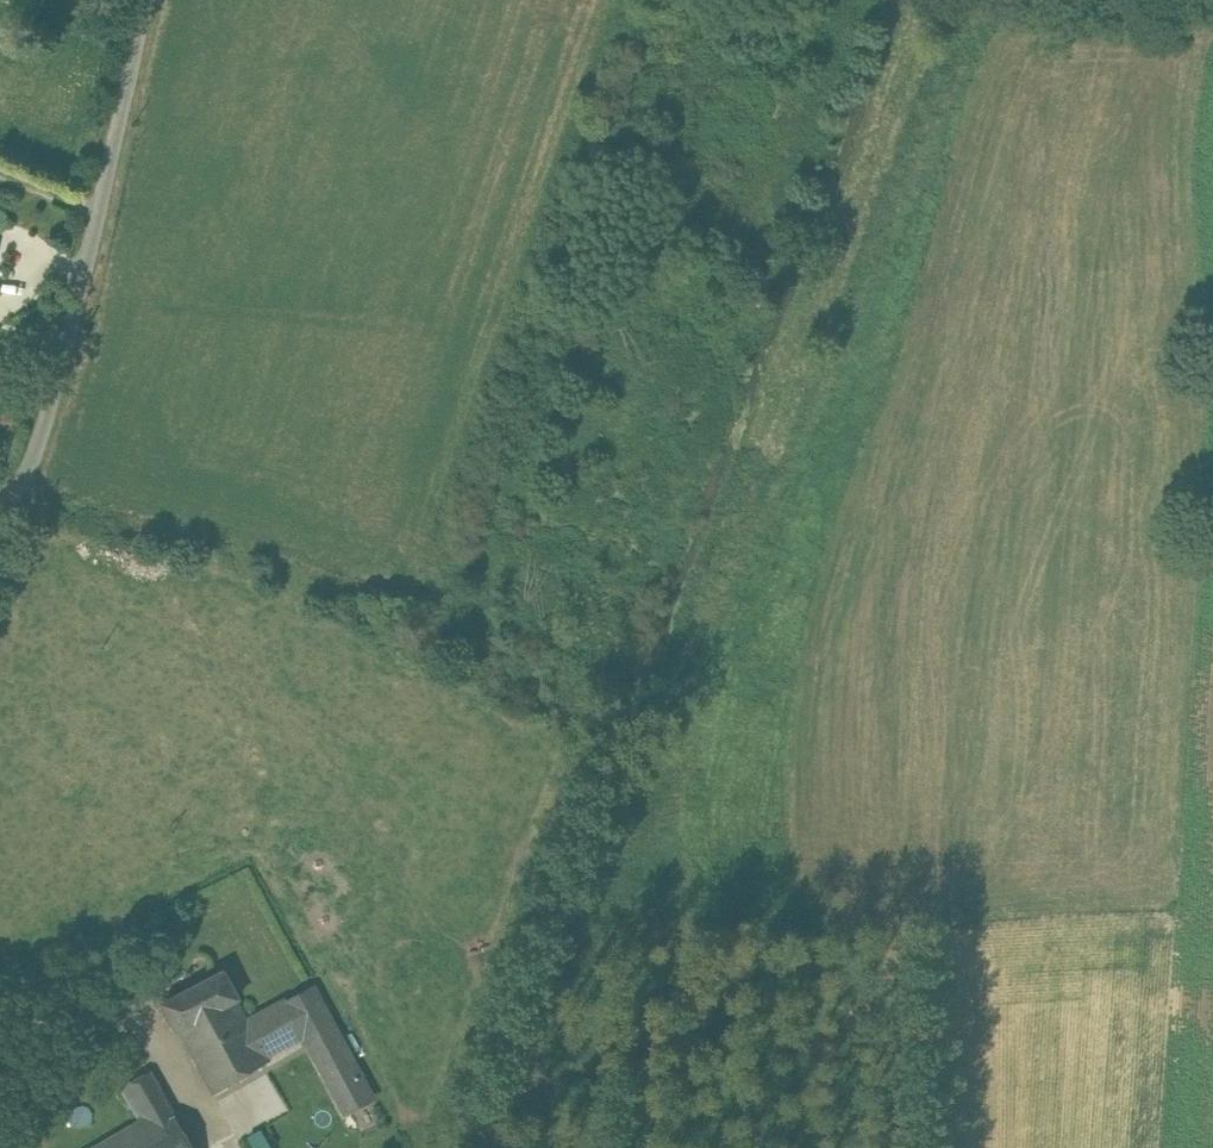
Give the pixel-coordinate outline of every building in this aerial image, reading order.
[(225,970),(165,1002),(179,1029),(181,1028),(238,998),(240,997),(225,970)] [(373,1098),(313,987),(250,1021),(266,1051),(266,1052),(305,1032),(347,1111),(373,1098)] [(238,998),(181,1028),(215,1092),(271,1059),(266,1052),(266,1051),(250,1021),(238,998)] [(150,1070),(122,1087),(131,1101),(159,1085),(150,1070)] [(131,1101),(141,1119),(92,1147),(195,1147),(159,1085),(131,1101)] [(248,1135),(257,1147),(276,1147),(261,1126),(248,1135)]
